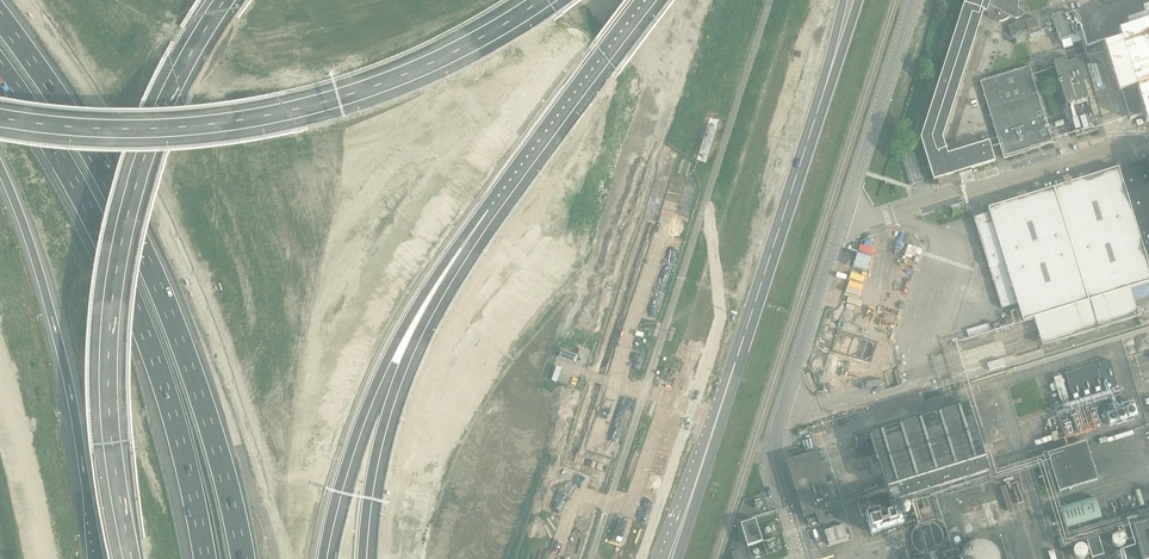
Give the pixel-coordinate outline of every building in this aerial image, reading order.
[(920,138),(932,175),(931,176),(933,180),(937,179),(939,186),(951,183),(951,182),(959,180),(960,180),(958,175),(971,172),(970,169),(994,161),(991,150),(991,149),(989,141),(947,154),(942,138),(983,10),(986,11),(989,13),(988,16),(999,22),(1001,21),(1005,20),(1009,18),(1010,16),(1015,19),(1019,18),(1022,17),(1024,13),(1017,9),(1018,4),(1018,0),(965,0),(964,3),(963,3),(920,138)] [(1062,13),(1052,17),(1059,40),(1082,33),(1075,12),(1063,16),(1062,13)] [(1103,46),(1118,92),(1121,91),(1130,120),(1143,116),(1145,123),(1148,122),(1148,22),(1146,23),(1144,16),(1126,22),(1128,29),(1117,32),(1120,41),(1103,46)] [(1036,17),(1025,20),(1028,30),(1039,26),(1036,17)] [(1007,25),(1010,35),(1025,31),(1023,21),(1007,25)] [(1054,63),(1075,136),(1097,130),(1077,60),(1067,63),(1066,59),(1054,63)] [(980,81),(1004,159),(1031,151),(1031,150),(1053,143),(1030,66),(980,81)] [(1147,159),(988,207),(990,212),(974,218),(1003,308),(1019,304),(1024,320),(1034,318),(1043,345),(1139,316),(1130,290),(1148,284),(1148,167),(1147,159)] [(577,355),(562,350),(559,357),(581,364),(585,350),(580,349),(577,355)] [(1074,402),(1119,389),(1111,361),(1065,374),(1074,402)] [(885,489),(855,498),(855,499),(856,504),(861,521),(866,519),(872,539),(903,530),(894,500),(988,473),(969,406),(869,435),(885,489)] [(1114,406),(1114,414),(1109,414),(1109,421),(1137,420),(1136,406),(1114,406)] [(1059,492),(1097,479),(1086,442),(1047,454),(1059,492)] [(817,452),(786,461),(788,469),(790,475),(803,518),(806,517),(808,525),(818,522),(818,523),(819,524),(820,524),(820,525),(821,525),(822,525),(823,525),(823,524),(824,524),(824,523),(825,523),(825,522),(825,521),(825,520),(834,517),(833,512),(835,511),(856,504),(855,499),(834,507),(821,465),(817,452)] [(1132,512),(1148,506),(1148,478),(1122,488),(1132,512)] [(840,503),(833,480),(826,482),(833,505),(840,503)] [(1068,528),(1103,518),(1096,496),(1062,507),(1068,528)] [(981,505),(988,527),(1004,522),(997,500),(981,505)] [(762,542),(755,520),(750,522),(749,519),(740,522),(747,547),(762,542)] [(947,535),(922,521),(909,545),(934,558),(947,535)] [(1132,527),(1142,558),(1148,558),(1148,522),(1132,527)] [(844,526),(825,532),(829,545),(848,540),(844,526)] [(1103,555),(1098,538),(1086,541),(1092,558),(1103,555)] [(1001,558),(1000,555),(998,552),(996,548),(993,546),(991,544),(987,543),(982,542),(978,542),(975,543),(971,544),(968,546),(965,549),(963,553),(962,557),(961,558),(1001,558)]
